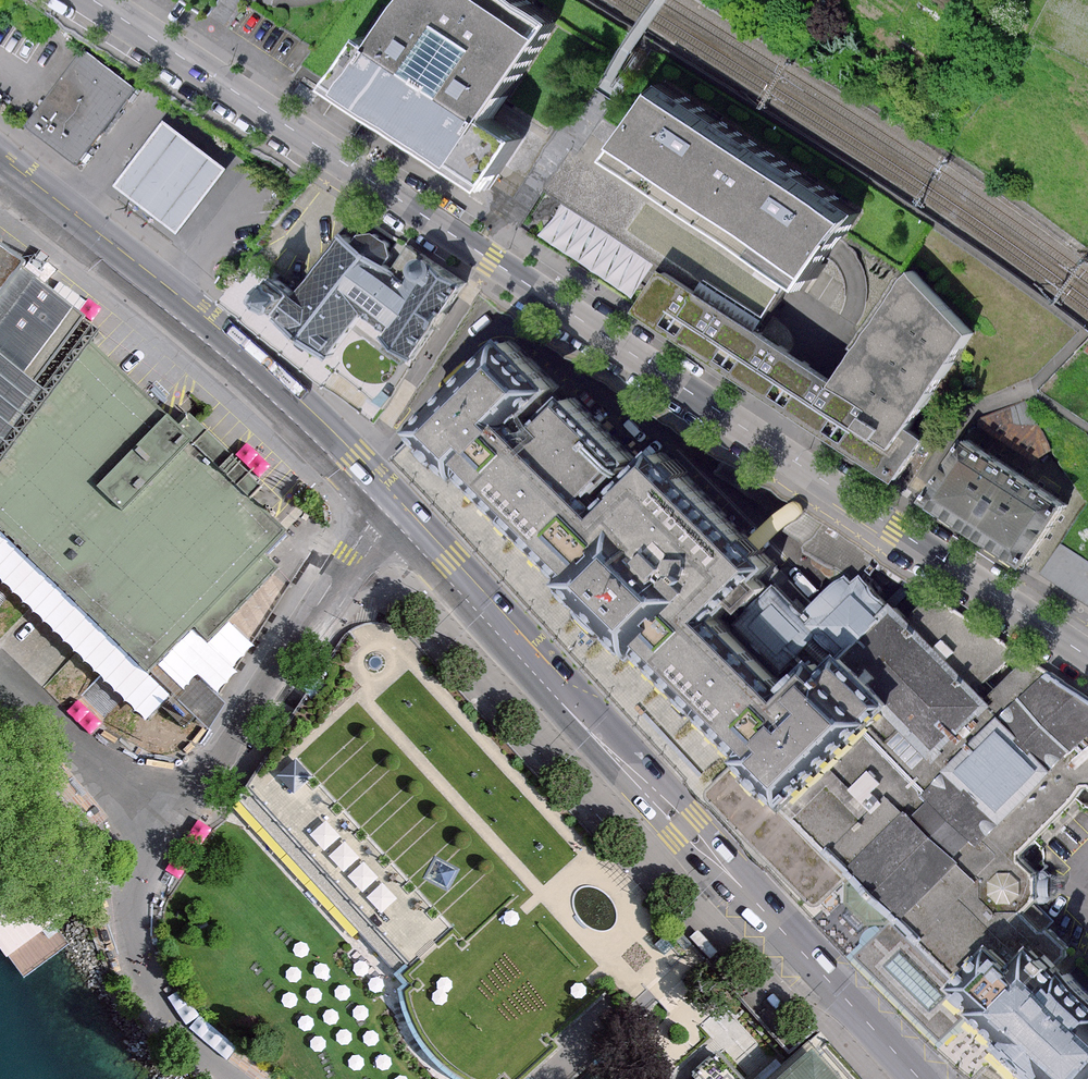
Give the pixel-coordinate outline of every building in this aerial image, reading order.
[(348,90),(504,199),(532,160),(499,138),(566,43),(505,0),(426,0),(383,61),(373,54),(348,90)] [(329,81),(339,89),(376,39),(367,32),(329,81)] [(141,89),(87,50),(30,129),(84,168),(141,89)] [(862,219),(662,91),(616,162),(816,290),(862,219)] [(119,183),(182,232),(234,164),(171,116),(119,183)] [(573,196),(548,231),(635,293),(660,259),(573,196)] [(415,279),(351,231),(291,312),(345,350),(377,313),(424,345),(466,282),(428,258),(415,279)] [(31,384),(27,381),(70,298),(0,262),(0,445),(31,384)] [(911,264),(844,378),(912,424),(970,323),(911,264)] [(844,378),(674,268),(648,308),(908,476),(933,437),(912,424),(844,378)] [(520,327),(415,435),(720,788),(713,796),(724,811),(860,960),(945,1053),(979,1078),(990,1078),(1015,1042),(1058,1078),(1087,1078),(1087,981),(1066,962),(1078,949),(1035,912),(1046,898),(1043,877),(1026,858),(1087,794),(1087,696),(1041,663),(1003,703),(903,604),(857,575),(815,611),(774,576),(792,561),(671,439),(650,457),(590,395),(573,382),(520,327)] [(226,457),(229,454),(191,411),(177,424),(169,414),(93,483),(117,509),(194,440),(226,476),(236,468),(226,457)] [(976,438),(933,502),(1024,564),(1067,500),(976,438)] [(144,722),(165,702),(0,535),(0,575),(144,722)] [(588,1069),(634,1025),(609,998),(562,1042),(588,1069)] [(786,1078),(853,1078),(825,1043),(786,1078)] [(716,1078),(739,1078),(729,1067),(716,1078)]
